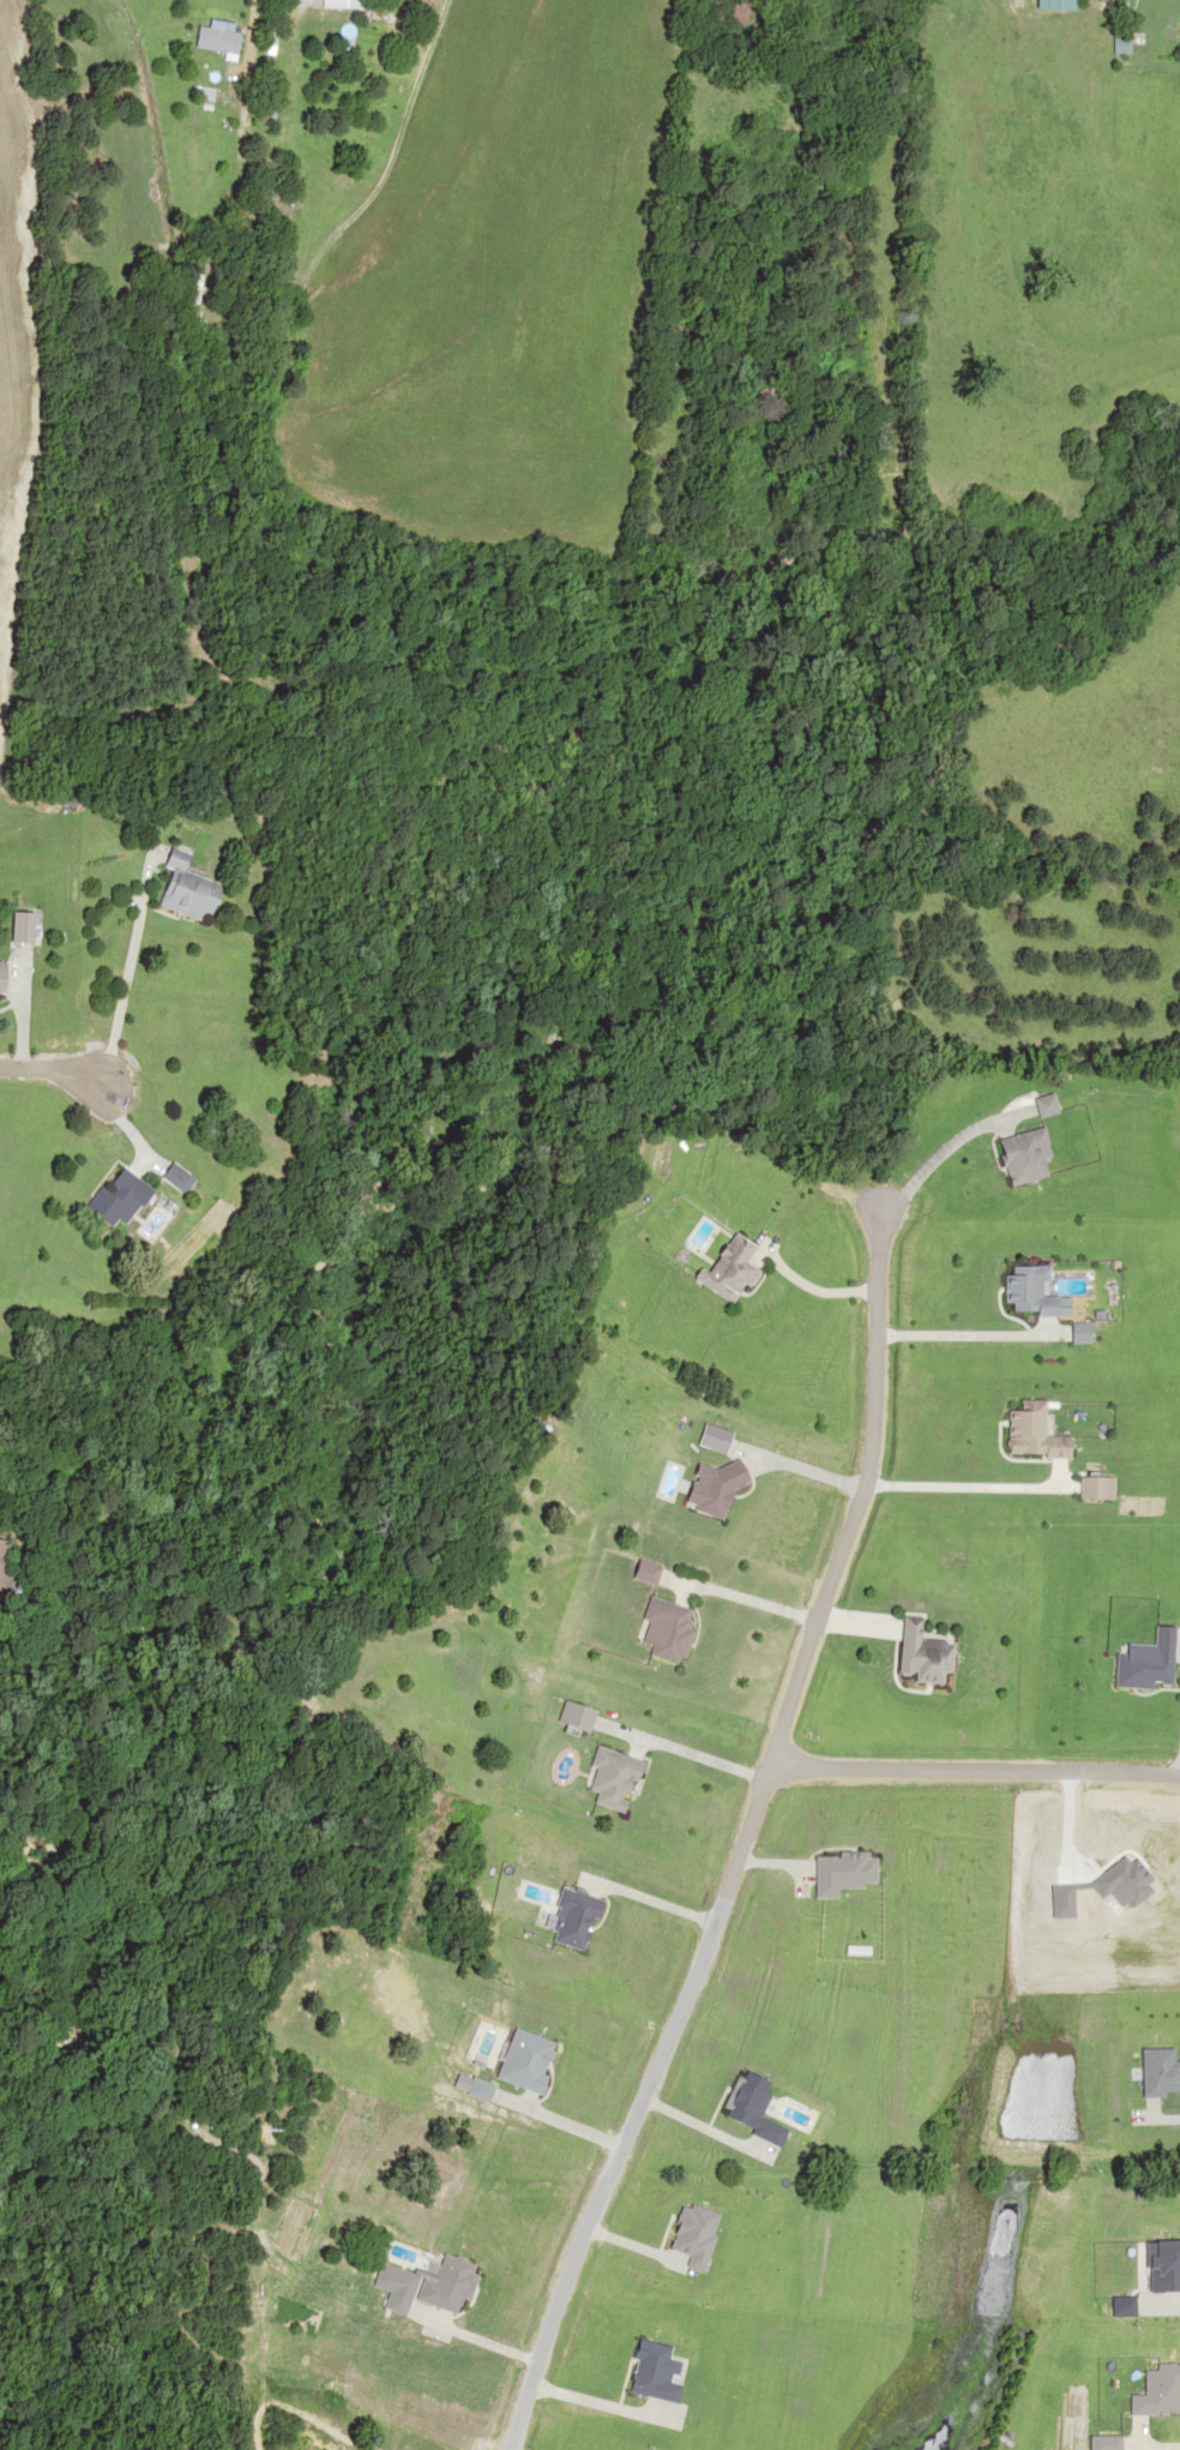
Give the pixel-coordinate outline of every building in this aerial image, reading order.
[(742,0),(713,0),(709,22),(738,27),(742,0)] [(1027,8),(1065,9),(1066,0),(1028,0),(1027,8)] [(1122,22),(1104,22),(1104,54),(1122,54),(1122,22)] [(150,906),(197,922),(211,883),(175,871),(181,853),(163,847),(156,865),(164,868),(150,906)] [(2,943),(22,943),(22,914),(2,914),(2,943)] [(1034,1117),(1050,1112),(1046,1095),(1029,1100),(1034,1117)] [(1033,1147),(1041,1145),(1037,1128),(991,1140),(1002,1187),(1041,1177),(1033,1147)] [(111,1225),(141,1191),(110,1164),(72,1207),(97,1229),(105,1219),(111,1225)] [(731,1297),(740,1282),(749,1287),(759,1270),(745,1262),(753,1247),(728,1233),(701,1280),(731,1297)] [(1052,1296),(1037,1296),(1037,1280),(1043,1280),(1043,1266),(1000,1266),(1000,1303),(1007,1303),(1007,1315),(1052,1314),(1052,1296)] [(1064,1459),(1064,1437),(1040,1436),(1040,1401),(1004,1400),(1003,1458),(1064,1459)] [(1075,1500),(1101,1500),(1101,1489),(1106,1489),(1106,1479),(1075,1479),(1075,1500)] [(634,1643),(647,1647),(644,1657),(677,1666),(693,1611),(646,1598),(634,1643)] [(909,1683),(938,1685),(939,1673),(947,1673),(949,1642),(917,1639),(918,1617),(899,1615),(894,1674),(910,1675),(909,1683)] [(590,1710),(558,1699),(551,1721),(583,1732),(590,1710)] [(588,1802),(619,1811),(635,1759),(593,1746),(580,1787),(591,1791),(588,1802)]
